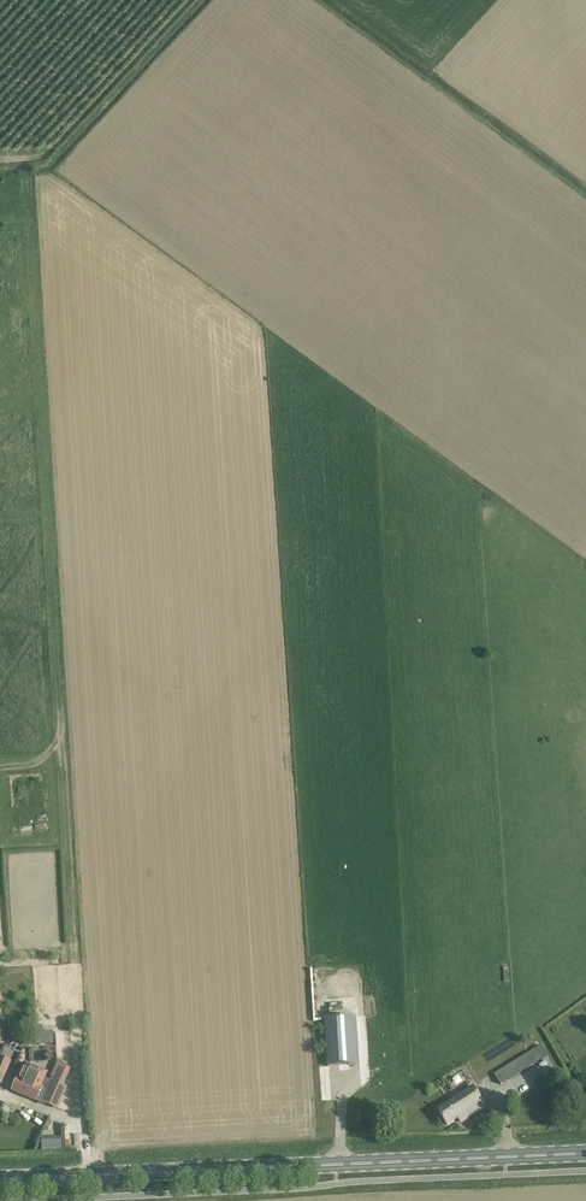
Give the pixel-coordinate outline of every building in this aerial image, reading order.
[(317,1000),(317,1010),(315,1010),(316,1018),(327,1017),(326,1009),(325,1000),(317,1000)] [(357,1065),(356,1053),(354,1017),(325,1019),(328,1066),(357,1065)] [(70,1019),(62,1019),(62,1032),(71,1031),(70,1019)] [(547,1055),(541,1046),(535,1050),(494,1075),(500,1085),(547,1055)] [(0,1083),(9,1060),(0,1056),(0,1083)] [(17,1079),(12,1090),(35,1100),(35,1101),(44,1106),(45,1104),(56,1109),(66,1088),(63,1086),(71,1069),(66,1067),(68,1064),(58,1059),(50,1077),(51,1078),(50,1080),(44,1078),(46,1073),(25,1064),(18,1079),(17,1079)] [(318,1067),(318,1076),(321,1076),(321,1091),(331,1092),(331,1084),(330,1084),(328,1067),(318,1067)] [(474,1088),(438,1110),(447,1125),(465,1113),(468,1118),(486,1107),(474,1088)] [(324,1106),(323,1121),(331,1121),(332,1107),(324,1106)] [(57,1140),(41,1141),(41,1150),(57,1149),(57,1140)]
